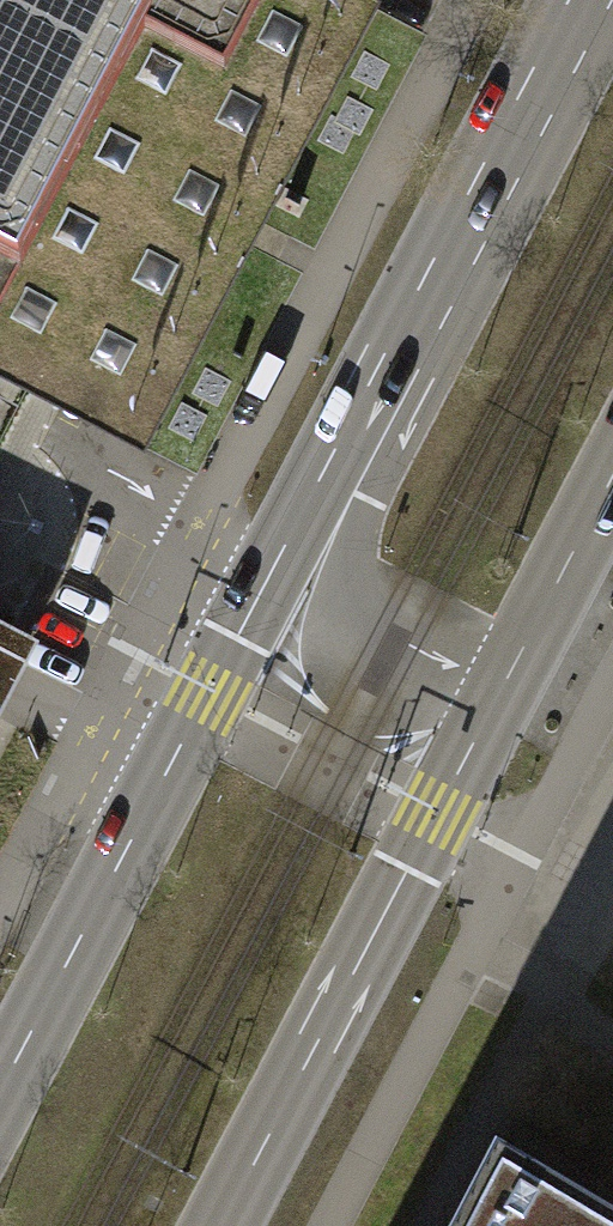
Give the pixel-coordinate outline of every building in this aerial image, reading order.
[(37,276),(163,32),(225,64),(258,0),(0,0),(0,258),(37,276)] [(32,685),(0,669),(0,747),(32,685)] [(496,1140),(451,1225),(612,1225),(612,1209),(496,1140)]
